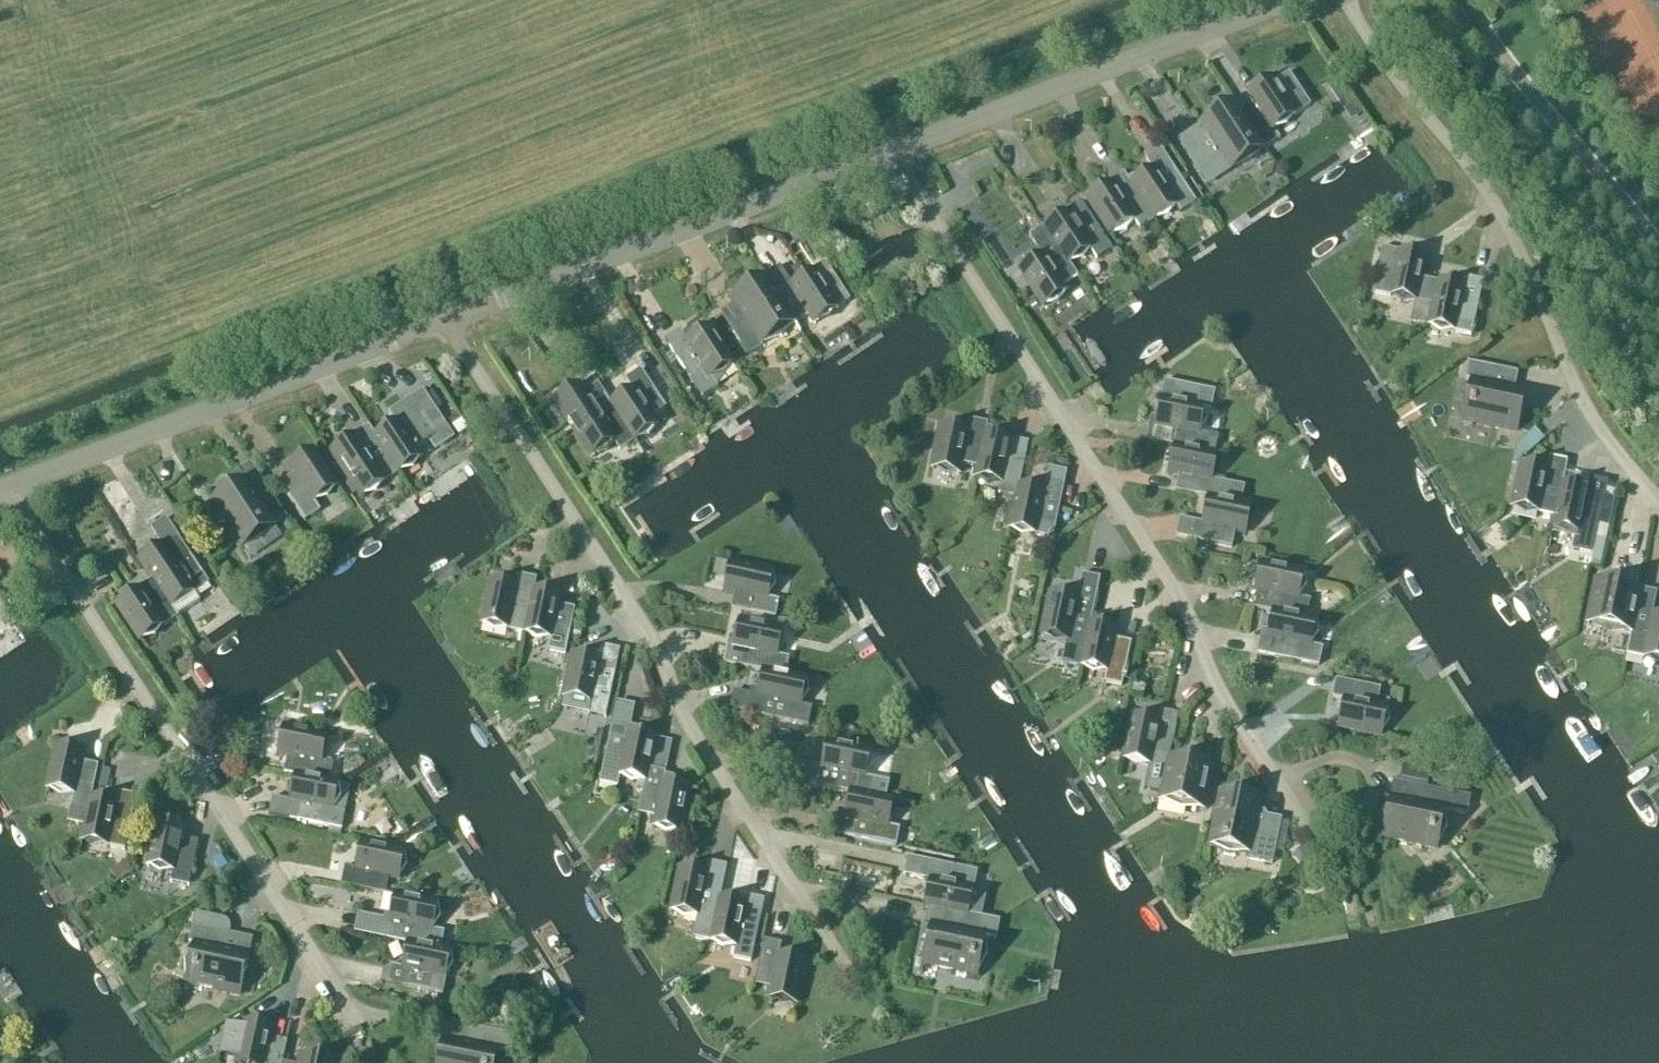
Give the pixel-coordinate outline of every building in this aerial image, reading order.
[(1247,92),(1254,102),(1240,111),(1265,148),(1279,138),(1274,129),(1310,106),(1289,73),(1274,83),(1270,77),(1247,92)] [(1265,148),(1240,111),(1233,100),(1200,123),(1216,147),(1202,156),(1217,180),(1265,148)] [(1145,159),(1151,168),(1130,182),(1155,220),(1176,206),(1180,212),(1196,202),(1161,149),(1145,159)] [(1124,173),(1087,198),(1112,236),(1134,221),(1140,230),(1155,220),(1130,182),(1124,173)] [(1081,202),(1044,226),(1069,264),(1090,250),(1096,259),(1112,249),(1081,202)] [(1077,276),(1069,264),(1044,226),(1029,236),(1041,254),(1019,269),(1044,307),(1067,292),(1063,286),(1077,276)] [(1433,305),(1438,282),(1437,282),(1421,278),(1426,257),(1382,248),(1372,293),(1432,305),(1433,305)] [(809,314),(814,324),(850,301),(825,262),(813,270),(791,285),(785,275),(770,285),(795,323),(809,314)] [(795,323),(770,285),(764,275),(730,297),(734,303),(720,312),(732,331),(747,355),(795,323)] [(1465,277),(1462,287),(1438,282),(1433,305),(1432,305),(1427,326),(1471,336),(1483,281),(1465,277)] [(710,379),(733,364),(708,325),(686,340),(680,331),(665,341),(702,397),(716,388),(710,379)] [(643,365),(666,402),(676,395),(653,359),(643,365)] [(1461,420),(1518,431),(1526,392),(1493,385),(1496,368),(1469,362),(1465,380),(1470,381),(1461,420)] [(631,388),(610,402),(609,403),(635,441),(657,426),(651,417),(666,408),(641,369),(625,380),(631,388)] [(1173,446),(1196,451),(1196,450),(1215,454),(1218,437),(1200,433),(1205,409),(1211,410),(1214,391),(1164,381),(1161,398),(1160,398),(1155,425),(1176,429),(1173,446)] [(619,451),(635,441),(609,403),(610,402),(597,383),(585,391),(579,382),(554,398),(592,456),(614,442),(619,451)] [(393,463),(392,464),(399,473),(422,458),(417,451),(418,449),(417,448),(429,440),(435,449),(454,437),(423,390),(390,411),(396,421),(375,435),(374,435),(393,463)] [(453,426),(459,435),(468,429),(462,420),(453,426)] [(961,464),(977,467),(978,467),(985,434),(986,434),(988,424),(969,420),(967,430),(942,425),(932,469),(959,475),(961,464)] [(399,473),(392,464),(393,463),(374,435),(375,435),(369,425),(331,450),(334,455),(329,458),(354,495),(358,492),(362,497),(399,473)] [(1028,443),(986,434),(985,434),(978,467),(977,467),(975,478),(1000,483),(998,494),(1015,498),(1016,498),(1019,486),(1028,443)] [(1207,498),(1220,500),(1220,499),(1240,504),(1244,487),(1212,480),(1218,455),(1215,454),(1196,450),(1196,451),(1173,446),(1167,472),(1178,474),(1175,492),(1207,498)] [(321,511),(315,502),(337,488),(312,449),(289,465),(295,474),(280,483),(305,521),(321,511)] [(1541,502),(1557,505),(1557,506),(1562,483),(1563,483),(1567,462),(1549,458),(1547,468),(1512,461),(1503,506),(1539,513),(1541,502)] [(244,479),(211,501),(242,549),(287,519),(252,464),(240,472),(238,469),(237,470),(244,479)] [(1049,468),(1044,491),(1019,486),(1016,498),(1015,498),(1009,530),(1048,538),(1054,534),(1067,472),(1049,468)] [(1562,483),(1557,506),(1557,505),(1552,527),(1579,533),(1581,523),(1598,526),(1608,482),(1590,478),(1587,488),(1563,483),(1562,483)] [(1207,498),(1202,523),(1180,518),(1176,536),(1232,548),(1235,531),(1246,533),(1252,506),(1240,504),(1220,499),(1220,500),(1207,498)] [(173,608),(209,583),(178,536),(162,547),(140,561),(152,579),(116,603),(141,641),(178,616),(173,608)] [(731,609),(775,618),(779,600),(769,598),(774,572),(729,563),(723,590),(734,592),(731,609)] [(1306,618),(1310,601),(1299,598),(1304,573),(1259,564),(1254,590),(1257,591),(1253,608),(1272,612),(1272,611),(1306,618)] [(1064,664),(1080,667),(1087,635),(1088,633),(1090,622),(1100,578),(1082,574),(1077,597),(1051,592),(1042,637),(1069,642),(1064,664)] [(526,622),(527,622),(534,589),(535,589),(537,578),(518,575),(516,585),(491,580),(481,625),(508,630),(510,619),(526,622)] [(1631,633),(1636,610),(1641,589),(1597,579),(1587,624),(1630,633),(1631,633)] [(558,605),(560,594),(535,589),(534,589),(527,622),(526,622),(524,634),(550,639),(547,650),(566,653),(575,609),(558,605)] [(1636,610),(1631,633),(1630,633),(1626,654),(1658,662),(1658,615),(1636,610)] [(1317,620),(1306,618),(1272,611),(1272,612),(1267,636),(1261,635),(1257,653),(1318,666),(1322,648),(1311,646),(1317,620)] [(762,671),(785,676),(785,675),(789,658),(778,656),(783,630),(738,620),(735,637),(729,636),(723,663),(762,671)] [(1114,639),(1116,628),(1090,622),(1088,633),(1087,635),(1080,667),(1106,672),(1103,683),(1122,687),(1131,642),(1114,639)] [(587,714),(606,718),(620,649),(603,646),(600,659),(573,653),(564,698),(590,703),(587,714)] [(802,705),(807,679),(785,675),(785,676),(762,671),(756,697),(767,699),(764,716),(808,726),(812,707),(802,705)] [(1337,726),(1382,735),(1387,708),(1377,706),(1380,689),(1336,680),(1332,698),(1342,700),(1337,726)] [(1145,685),(1132,684),(1131,694),(1144,695),(1145,685)] [(1168,758),(1169,758),(1169,756),(1170,756),(1178,714),(1160,711),(1158,721),(1132,715),(1123,760),(1150,766),(1152,755),(1168,758)] [(294,774),(329,782),(329,781),(333,764),(322,762),(327,736),(282,727),(277,754),(288,756),(284,773),(294,775),(294,774)] [(646,778),(648,769),(655,737),(611,728),(600,783),(618,787),(621,772),(645,777),(646,778)] [(817,785),(849,792),(849,791),(873,796),(886,799),(890,782),(876,779),(866,776),(871,751),(826,741),(817,785)] [(47,790),(73,795),(67,822),(84,826),(88,809),(88,810),(91,797),(92,797),(99,765),(81,762),(84,751),(57,745),(47,790)] [(1206,811),(1215,768),(1169,758),(1168,758),(1167,761),(1165,761),(1157,801),(1206,811)] [(1400,782),(1393,781),(1390,798),(1381,837),(1437,849),(1445,810),(1467,815),(1471,797),(1426,788),(1430,770),(1404,765),(1400,782)] [(663,783),(665,772),(648,769),(646,778),(645,777),(638,813),(655,817),(653,828),(679,833),(689,788),(663,783)] [(334,809),(339,783),(329,781),(329,782),(294,774),(294,775),(289,801),(300,803),(297,820),(342,829),(345,811),(334,809)] [(1267,816),(1265,829),(1255,827),(1261,799),(1221,790),(1210,846),(1248,854),(1247,859),(1272,864),(1281,819),(1267,816)] [(889,826),(894,800),(886,799),(873,796),(849,791),(849,792),(845,810),(838,808),(837,814),(832,813),(828,832),(852,837),(896,846),(899,828),(889,826)] [(116,803),(92,797),(91,797),(88,810),(88,809),(84,826),(81,842),(125,851),(136,796),(118,792),(116,803)] [(170,882),(189,886),(198,842),(181,838),(183,827),(157,822),(147,866),(173,872),(170,882)] [(389,877),(400,879),(405,853),(360,843),(355,869),(345,867),(341,885),(386,894),(389,877)] [(925,907),(967,916),(967,915),(968,915),(968,914),(977,872),(908,858),(904,875),(931,881),(925,907)] [(133,872),(126,861),(115,868),(122,879),(133,872)] [(695,928),(712,931),(719,897),(720,897),(727,866),(708,862),(706,872),(681,867),(671,912),(697,917),(695,928)] [(440,949),(441,949),(444,932),(433,930),(439,904),(394,895),(385,939),(407,943),(407,942),(440,949)] [(746,903),(720,897),(719,897),(712,931),(709,942),(735,947),(733,958),(751,962),(761,917),(743,913),(746,903)] [(249,955),(226,950),(230,930),(230,927),(229,924),(228,922),(226,919),(223,916),(221,915),(196,910),(192,925),(189,943),(193,944),(185,982),(241,994),(249,955)] [(990,938),(994,920),(968,914),(968,915),(967,915),(967,916),(964,931),(930,924),(922,964),(978,975),(986,937),(990,938)] [(769,999),(796,1004),(805,960),(779,954),(782,944),(763,940),(754,985),(771,988),(769,999)] [(391,965),(388,984),(443,995),(452,951),(441,949),(440,949),(407,942),(407,943),(402,967),(391,965)] [(287,1041),(270,1037),(272,1026),(246,1021),(236,1062),(282,1062),(287,1041)] [(517,1036),(475,1028),(459,1024),(455,1041),(442,1038),(437,1062),(496,1062),(498,1051),(513,1054),(517,1036)] [(340,1062),(301,1054),(299,1062),(340,1062)]
